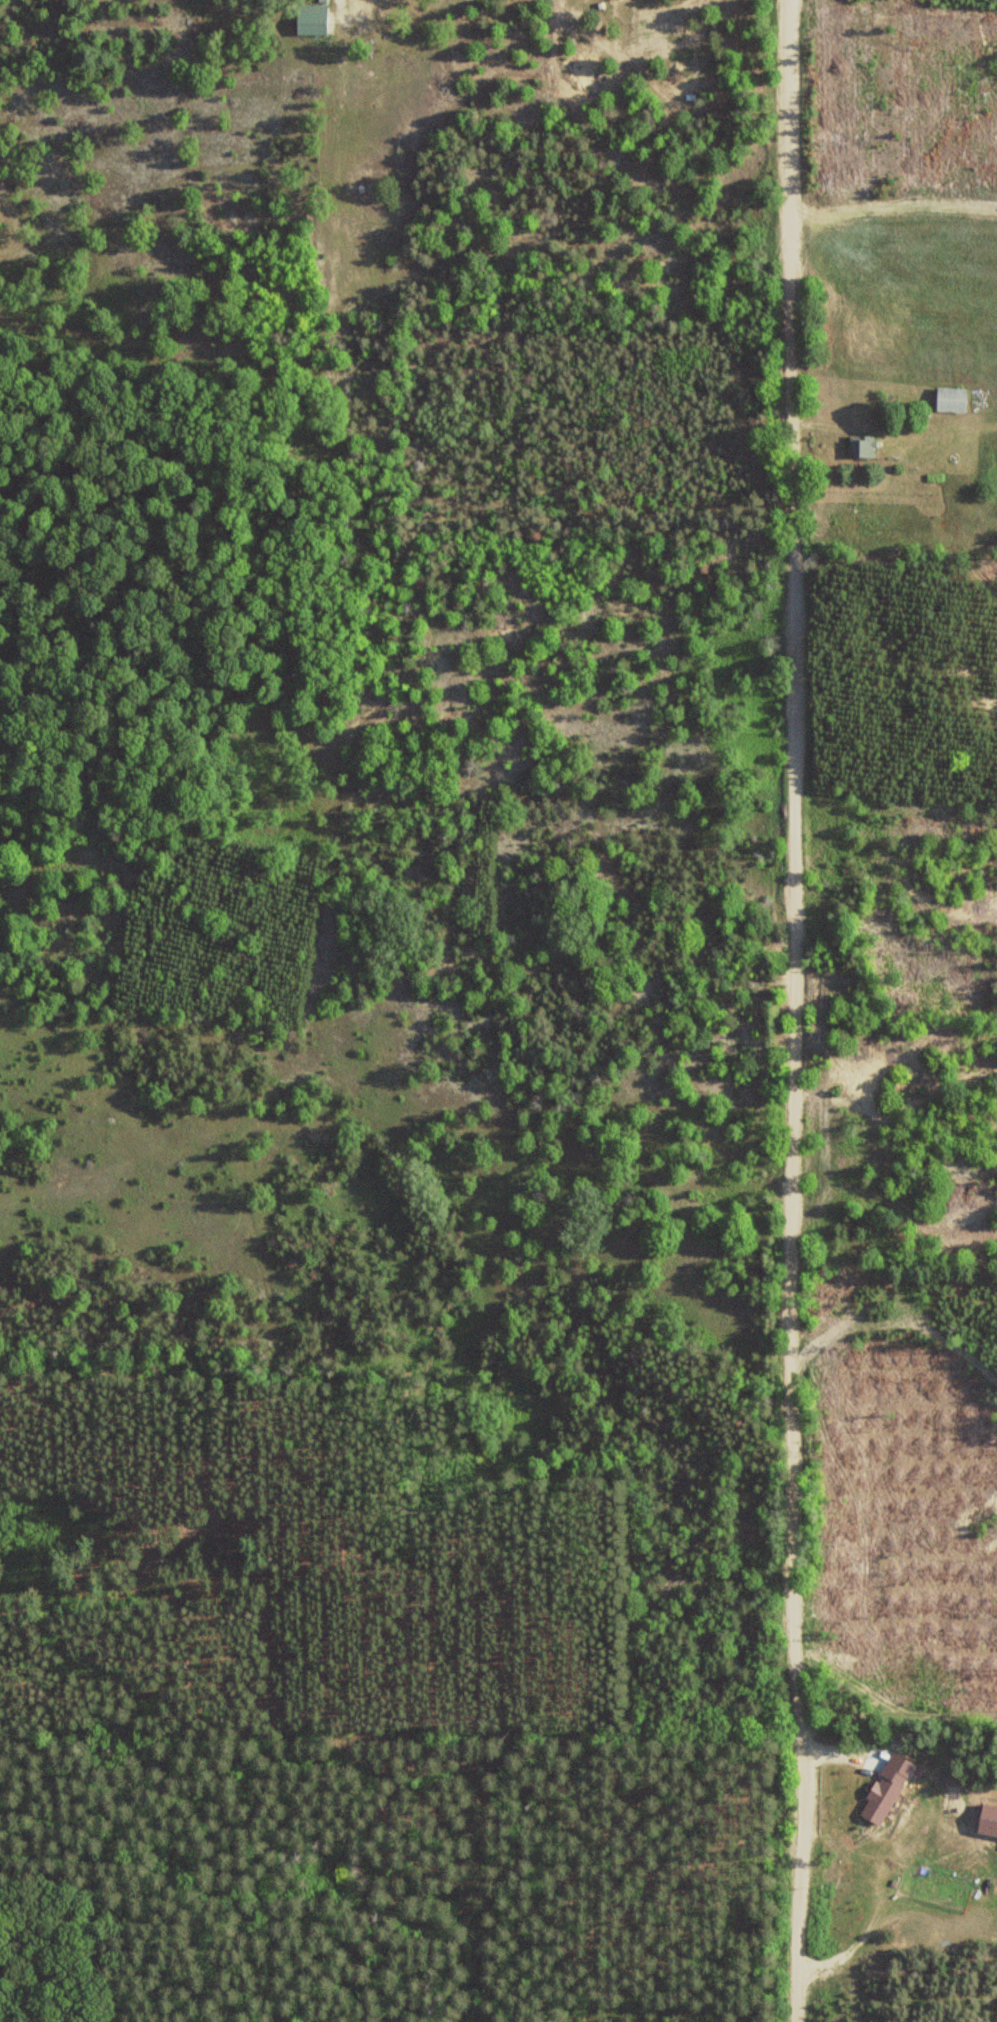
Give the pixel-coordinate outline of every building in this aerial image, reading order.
[(296,35),(327,35),(327,3),(296,3),(296,35)] [(966,387),(936,387),(936,411),(966,411),(966,387)] [(852,457),(875,457),(875,435),(852,435),(852,457)] [(879,1827),(902,1785),(881,1774),(858,1815),(879,1827)]
